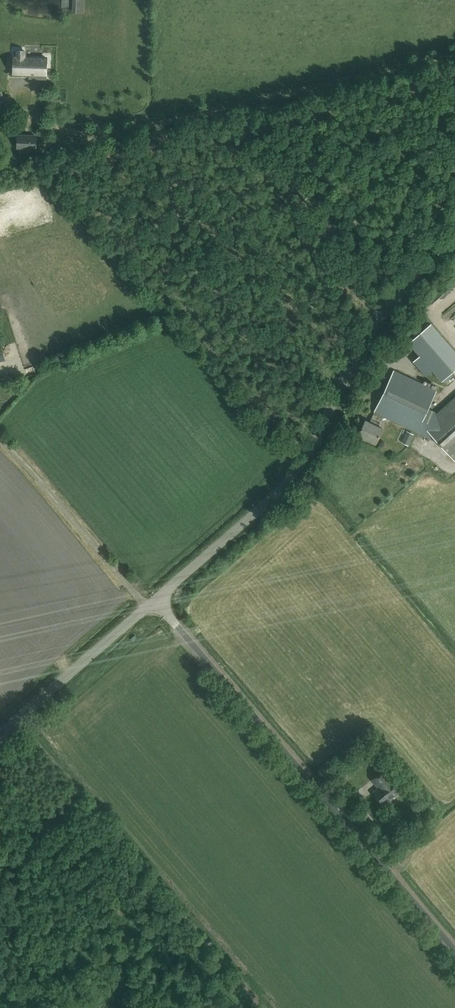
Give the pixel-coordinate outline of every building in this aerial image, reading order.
[(14,74),(46,75),(47,58),(25,57),(25,51),(17,50),(16,56),(14,56),(14,74)] [(17,147),(35,148),(36,136),(18,135),(17,147)] [(454,370),(454,351),(431,323),(409,342),(443,380),(454,370)] [(426,376),(433,369),(420,355),(413,361),(426,376)] [(434,416),(426,412),(436,390),(394,370),(375,411),(371,421),(366,419),(359,434),(376,442),(383,428),(378,426),(383,415),(436,440),(436,439),(454,461),(454,398),(434,416)] [(414,434),(407,430),(401,442),(409,446),(414,434)] [(385,769),(372,779),(379,787),(373,792),(383,804),(402,789),(392,777),(391,777),(385,769)]
